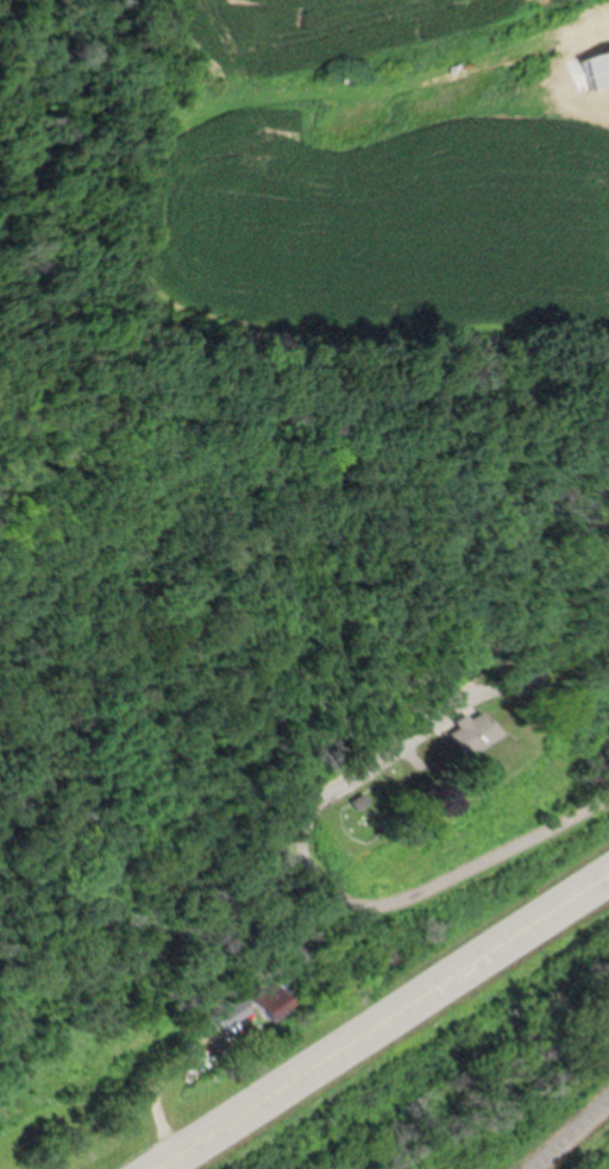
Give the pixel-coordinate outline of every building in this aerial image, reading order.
[(476,717),(456,729),(473,755),(508,732),(493,709),(477,719),(476,717)] [(256,992),(274,1020),(301,1003),(283,975),(256,992)] [(215,1005),(225,1027),(256,1013),(247,992),(215,1005)]
